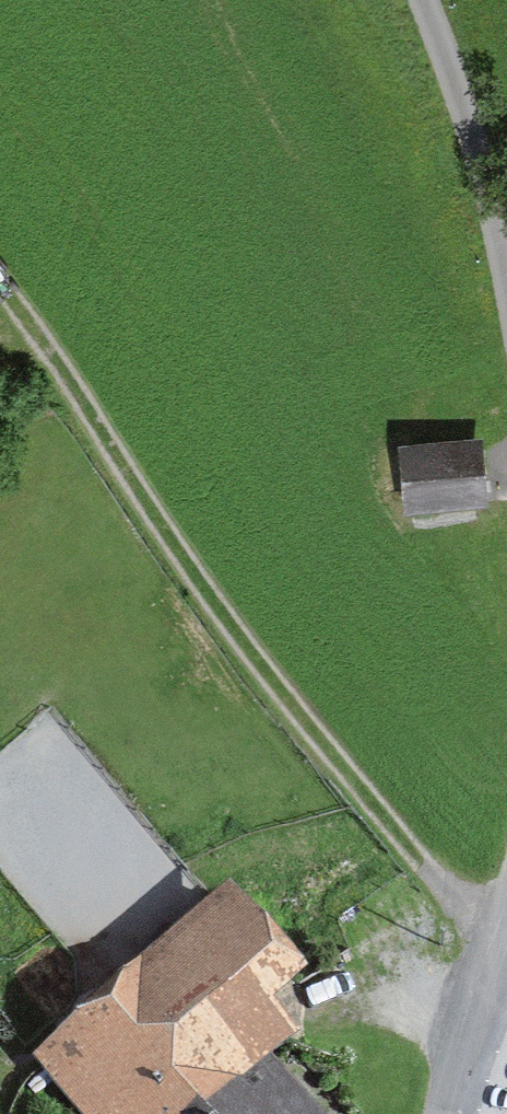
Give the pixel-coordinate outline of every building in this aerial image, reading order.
[(455,442),(367,446),(370,515),(458,511),(455,442)] [(240,1055),(264,1036),(244,1011),(270,989),(201,908),(15,1064),(58,1113),(290,1113),(240,1055)]
